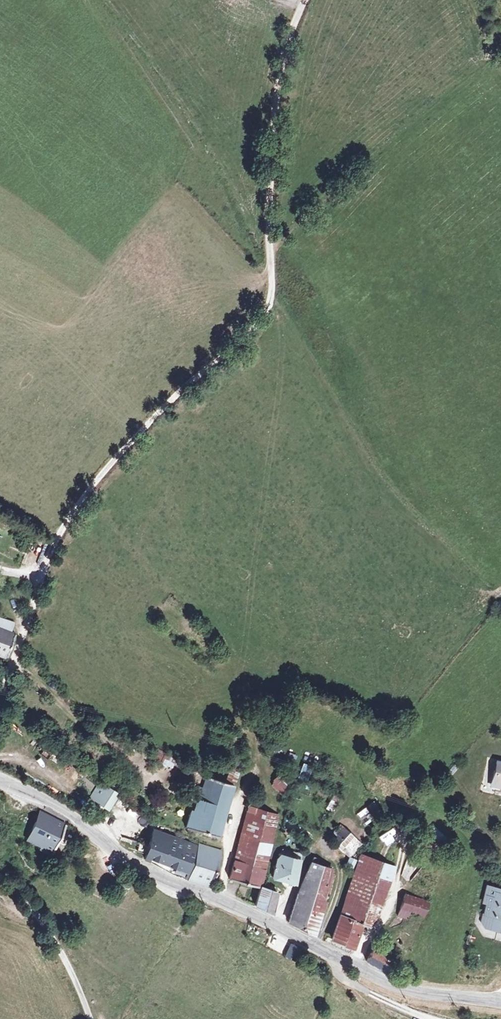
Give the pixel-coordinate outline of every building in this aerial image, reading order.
[(13,622),(0,617),(0,630),(9,633),(13,622)] [(0,630),(0,654),(6,656),(14,635),(9,633),(0,630)] [(158,751),(153,761),(161,764),(166,754),(158,751)] [(302,774),(311,777),(314,768),(304,766),(302,774)] [(296,793),(308,789),(310,786),(303,778),(303,777),(291,784),(296,793)] [(285,798),(291,790),(278,779),(271,787),(285,798)] [(222,842),(239,791),(216,782),(208,780),(190,831),(203,836),(202,840),(210,842),(211,837),(222,842)] [(100,785),(88,802),(109,816),(120,800),(121,798),(117,795),(100,785)] [(228,875),(257,885),(273,830),(277,816),(250,807),(228,875)] [(60,821),(38,811),(25,841),(47,850),(60,821)] [(339,824),(333,831),(339,838),(335,842),(349,853),(360,841),(339,824)] [(159,831),(148,857),(182,872),(195,874),(215,877),(223,852),(223,848),(195,840),(193,845),(159,831)] [(357,868),(361,857),(352,855),(349,866),(357,868)] [(290,885),(297,888),(304,867),(282,859),(274,879),(283,883),(281,886),(288,891),(290,885)] [(315,860),(293,924),(318,933),(328,903),(326,902),(335,876),(321,871),(324,863),(315,860)] [(398,872),(364,860),(334,942),(354,948),(362,927),(377,931),(398,872)] [(257,885),(250,901),(268,909),(275,892),(257,885)] [(428,898),(405,891),(397,913),(407,916),(410,907),(423,911),(428,898)] [(489,891),(485,906),(488,907),(484,921),(483,925),(484,927),(486,930),(489,932),(500,936),(500,894),(489,891)] [(412,948),(417,937),(405,932),(400,943),(412,948)] [(307,964),(313,952),(309,950),(304,948),(298,959),(307,964)] [(376,949),(373,957),(393,967),(398,958),(376,949)]
